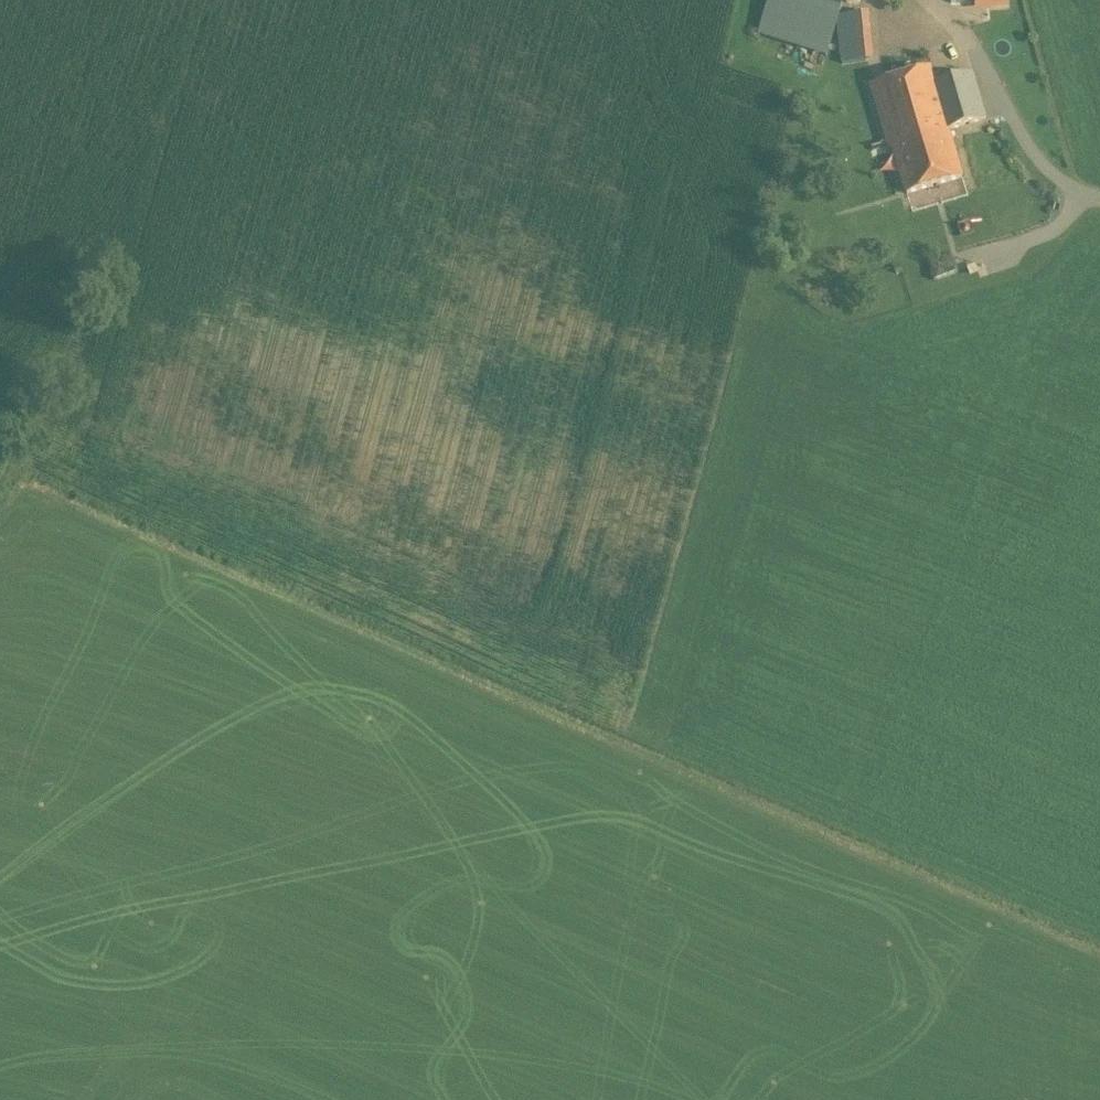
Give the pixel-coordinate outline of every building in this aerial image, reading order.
[(845,0),(769,0),(757,36),(825,57),(840,15),(845,0)] [(1014,0),(954,0),(954,3),(980,1),(981,9),(1014,8),(1014,0)] [(892,147),(907,196),(962,180),(948,133),(985,122),(979,104),(942,115),(930,73),(910,79),(910,81),(896,85),(896,83),(872,91),(889,148),(892,147)]
